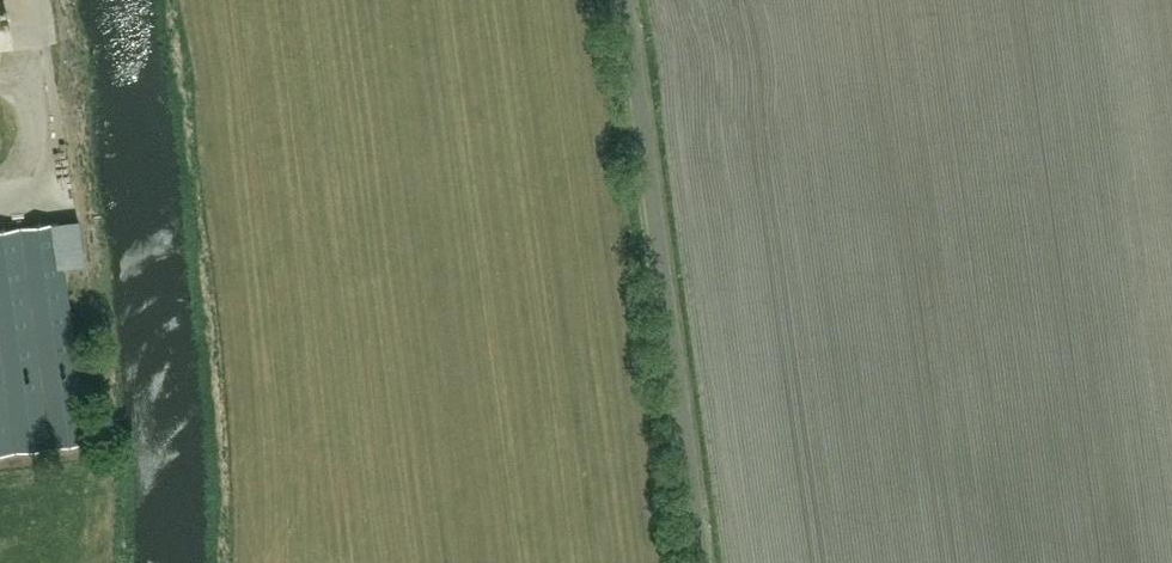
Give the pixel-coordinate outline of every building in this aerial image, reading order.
[(75,340),(64,263),(83,261),(79,217),(0,229),(0,452),(89,439),(75,340)]
